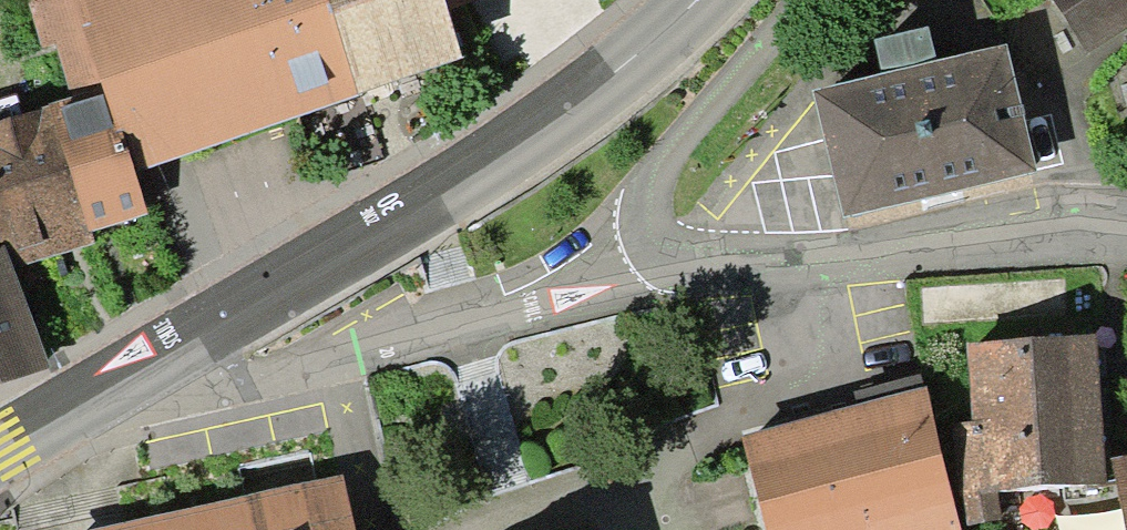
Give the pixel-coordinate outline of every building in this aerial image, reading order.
[(75,115),(49,124),(83,234),(139,217),(126,176),(79,9),(77,0),(29,0),(44,50),(56,47),(75,115)] [(79,9),(126,176),(136,172),(135,170),(162,160),(454,62),(433,0),(77,0),(79,9)] [(1081,53),(1126,22),(1126,0),(1046,0),(1081,53)] [(815,106),(842,221),(1025,177),(998,62),(930,79),(921,41),(874,52),(883,90),(815,106)] [(83,234),(49,124),(49,122),(0,137),(0,261),(83,235),(83,234)] [(34,375),(0,280),(0,387),(34,375)] [(1097,491),(1087,344),(970,352),(975,431),(956,433),(961,497),(968,529),(993,524),(991,498),(1097,491)] [(742,450),(763,529),(952,529),(923,402),(918,403),(914,388),(856,403),(860,419),(742,450)] [(336,494),(171,529),(343,529),(336,494)]
